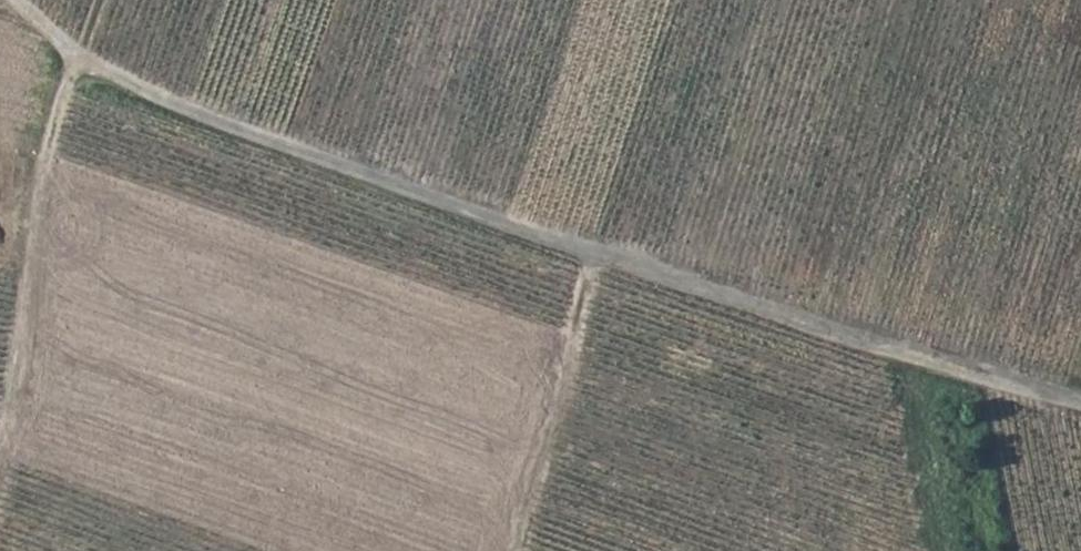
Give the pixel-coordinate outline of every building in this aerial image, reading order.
[(0,517),(0,527),(13,532),(17,524),(0,517)]
